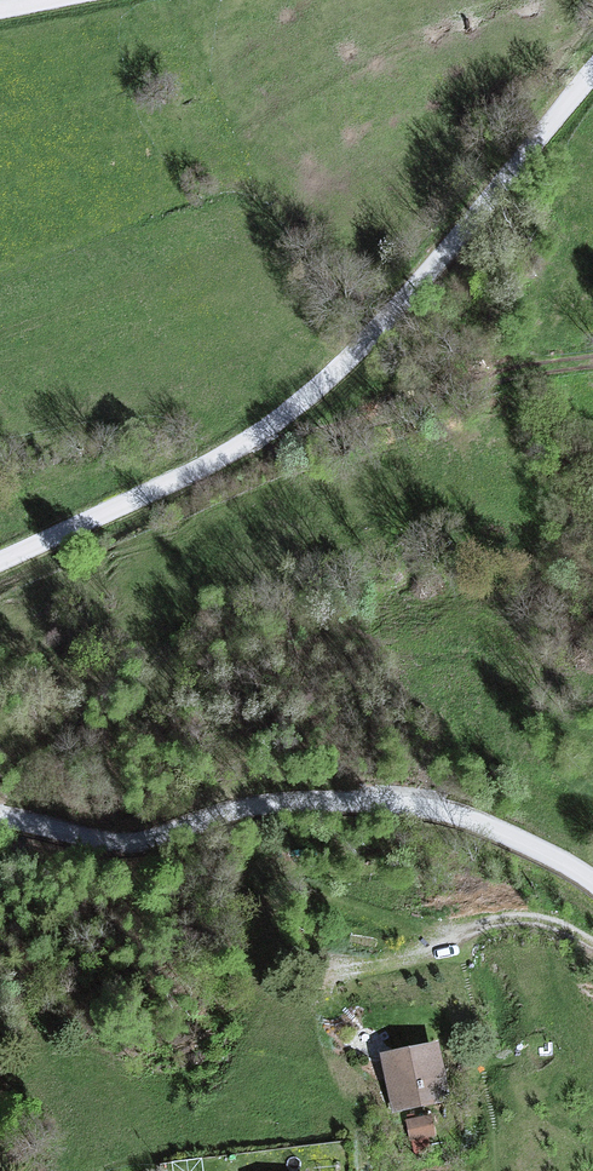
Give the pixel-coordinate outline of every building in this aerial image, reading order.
[(443,1049),(379,1061),(390,1120),(455,1108),(443,1049)] [(176,1170),(206,1170),(205,1162),(175,1164),(176,1170)]
